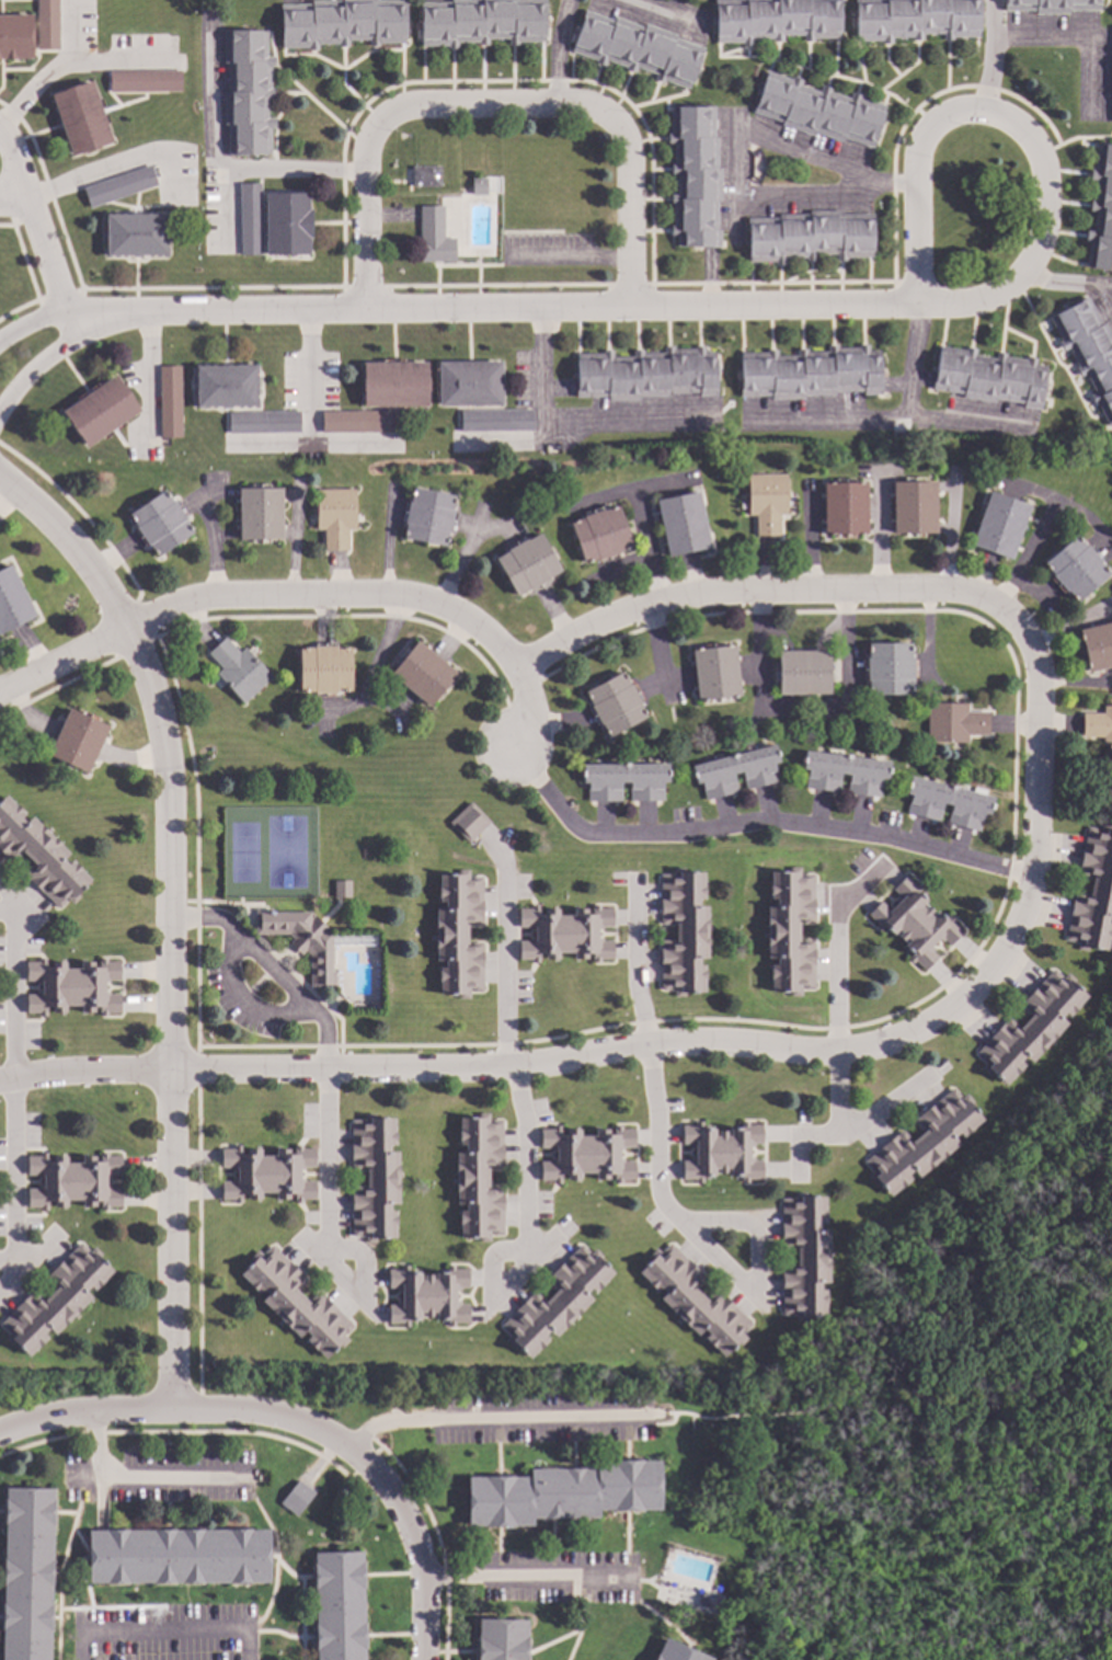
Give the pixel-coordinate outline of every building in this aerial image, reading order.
[(36,49),(35,0),(57,0),(57,49),(36,49)] [(310,2),(341,0),(372,0),(404,0),(406,42),(377,43),(378,45),(368,46),(368,39),(347,39),(347,46),(342,46),(337,46),(337,43),(316,44),(317,50),(307,50),(307,47),(280,48),(278,4),(310,3),(310,2)] [(450,1),(450,0),(545,0),(547,41),(541,41),(517,42),(518,44),(512,44),(508,44),(508,37),(488,38),(488,44),(481,44),(478,44),(478,41),(456,42),(456,48),(451,48),(447,48),(447,44),(423,45),(421,45),(420,2),(450,1)] [(713,43),(713,0),(840,0),(840,37),(813,37),(813,42),(803,42),(803,35),(782,35),(782,42),(772,42),(772,39),(750,39),(752,46),(742,46),(742,43),(717,43),(713,43)] [(855,39),(855,0),(978,0),(978,37),(952,36),(952,41),(945,41),(942,41),(942,34),(921,34),(921,41),(912,41),(912,37),(891,37),(891,44),(882,44),(882,39),(855,39)] [(1002,11),(1002,0),(1099,0),(1099,11),(1068,11),(1068,14),(1034,14),(1034,11),(1002,11)] [(614,20),(614,19),(643,27),(644,24),(675,35),(674,38),(703,48),(690,90),(686,88),(663,80),(662,83),(653,80),(655,73),(635,67),(634,72),(629,71),(624,70),(626,67),(605,60),(603,66),(598,65),(595,64),(596,59),(572,51),(571,51),(584,10),(614,20)] [(32,58),(0,59),(0,15),(31,14),(32,58)] [(265,57),(273,57),(273,67),(271,67),(270,88),(274,89),(274,99),(266,99),(266,118),(274,118),(274,128),(270,127),(270,154),(227,154),(227,124),(222,124),(222,92),(227,92),(227,62),(221,62),(221,30),(266,31),(266,34),(265,57)] [(180,91),(108,92),(108,71),(180,70),(180,91)] [(791,79),(792,77),(801,80),(799,85),(818,92),(821,85),(830,89),(829,91),(849,98),(851,92),(860,95),(860,98),(886,106),(872,149),(842,139),(841,142),(812,133),(811,137),(780,126),(781,123),(753,113),(767,70),(791,79)] [(112,141),(70,156),(60,127),(49,94),(91,81),(112,141)] [(713,138),(717,138),(717,167),(721,167),(721,201),(715,201),(715,229),(719,229),(719,247),(676,247),(676,236),(668,236),(668,231),(668,226),(673,226),(673,204),(669,204),(669,201),(669,195),(677,195),(677,173),(669,173),(669,171),(669,164),(674,164),(674,141),(667,141),(667,139),(667,134),(669,134),(669,106),(713,106),(713,138)] [(1097,142),(1111,145),(1111,271),(1084,266),(1088,239),(1084,238),(1085,228),(1091,229),(1093,209),(1087,208),(1089,198),(1091,199),(1094,179),(1089,178),(1090,168),(1093,169),(1097,142)] [(157,185),(89,208),(82,188),(150,165),(157,185)] [(439,186),(411,186),(411,167),(439,167),(439,186)] [(486,195),(471,195),(471,178),(486,178),(486,195)] [(261,255),(239,255),(238,183),(260,183),(261,255)] [(308,209),(310,209),(310,238),(308,238),(309,254),(264,255),(264,193),(308,193),(308,209)] [(444,238),(455,238),(455,262),(420,262),(420,206),(443,206),(444,238)] [(840,213),(871,213),(872,255),(845,255),(845,260),(834,260),(834,254),(814,254),(814,261),(804,261),(804,257),(783,257),(783,264),(775,264),(775,262),(747,262),(747,217),(776,217),(776,214),(806,214),(806,208),(839,208),(840,213)] [(165,255),(105,255),(105,215),(165,214),(165,255)] [(1103,322),(1111,340),(1111,426),(1109,427),(1096,402),(1091,404),(1087,394),(1092,392),(1084,375),(1078,377),(1074,368),(1076,367),(1067,348),(1062,352),(1057,343),(1059,342),(1048,318),(1088,298),(1100,323),(1103,322)] [(703,353),(715,352),(715,377),(717,377),(717,396),(698,397),(698,393),(669,393),(669,397),(639,397),(639,400),(606,401),(606,397),(575,398),(575,379),(576,378),(575,354),(601,353),(601,351),(611,351),(611,356),(632,356),(632,351),(642,351),(642,353),(663,353),(663,346),(673,346),(673,350),(693,348),(693,346),(703,346),(703,353)] [(967,352),(967,348),(973,350),(973,355),(995,359),(996,354),(1004,355),(1004,357),(1027,362),(1027,358),(1034,359),(1033,366),(1045,367),(1039,408),(1023,405),(1023,402),(994,398),(993,401),(962,397),(963,393),(932,388),(940,347),(967,352)] [(863,352),(878,352),(879,375),(880,375),(880,393),(863,393),(863,390),(834,390),(834,393),(803,394),(803,398),(771,398),(771,394),(740,396),(740,378),(741,378),(741,354),(771,354),(771,357),(802,356),(802,354),(833,353),(833,350),(863,348),(863,352)] [(501,405),(437,407),(437,363),(501,362),(501,405)] [(427,407),(362,407),(362,363),(426,363),(427,407)] [(255,407),(195,407),(195,366),(255,365),(255,407)] [(181,438),(159,438),(159,366),(180,366),(181,438)] [(139,411),(85,448),(61,412),(78,400),(77,399),(98,385),(99,386),(115,375),(139,411)] [(531,431),(459,432),(459,410),(531,409),(531,431)] [(299,433),(228,434),(228,412),(299,411),(299,433)] [(393,432),(321,433),(321,411),(392,411),(393,432)] [(786,515),(779,515),(779,536),(755,536),(755,515),(747,515),(746,474),(786,474),(786,515)] [(935,533),(892,533),(891,482),(935,481),(935,533)] [(865,535),(823,535),(822,483),(865,482),(865,535)] [(282,539),(238,540),(238,489),(280,488),(282,539)] [(454,495),(451,510),(452,511),(448,531),(447,531),(445,547),(402,538),(404,524),(403,524),(408,502),(409,502),(412,488),(454,495)] [(354,529),(346,529),(347,550),(323,550),(323,529),(316,529),(314,490),(354,489),(354,529)] [(172,502),(173,502),(173,503),(176,501),(186,516),(184,517),(185,519),(193,531),(157,557),(148,545),(147,546),(135,527),(136,526),(128,514),(163,490),(172,502)] [(709,548),(666,557),(655,500),(697,491),(709,548)] [(1029,505),(1009,560),(968,546),(988,491),(1029,505)] [(631,547),(617,551),(618,553),(583,564),(569,523),(583,518),(582,516),(603,510),(604,511),(617,505),(631,547)] [(560,571),(547,577),(548,580),(529,591),(528,588),(515,596),(494,558),(506,551),(506,550),(526,539),(526,540),(539,533),(560,571)] [(1084,546),(1085,545),(1100,562),(1099,563),(1108,573),(1076,603),(1066,592),(1065,593),(1051,576),(1052,575),(1042,563),(1074,535),(1084,546)] [(35,616),(0,633),(0,569),(10,564),(35,616)] [(1077,630),(1111,622),(1111,667),(1087,673),(1077,630)] [(239,653),(244,648),(271,676),(242,703),(215,674),(221,668),(207,653),(223,638),(239,653)] [(456,673),(428,707),(389,675),(395,665),(393,663),(405,648),(408,650),(415,641),(456,673)] [(909,657),(912,657),(912,660),(915,659),(915,678),(912,678),(912,679),(910,679),(910,695),(867,695),(867,680),(865,680),(865,678),(862,678),(862,660),(864,660),(864,657),(867,657),(867,643),(909,642),(909,657)] [(333,646),(335,646),(335,648),(344,648),(344,649),(349,649),(349,689),(345,689),(345,691),(336,691),(336,692),(334,692),(334,696),(316,696),(316,694),(313,694),(313,692),(299,691),(298,648),(312,648),(312,646),(314,646),(314,643),(333,643),(333,646)] [(740,696),(697,701),(690,650),(734,645),(740,696)] [(828,694),(777,695),(777,651),(828,651),(828,694)] [(629,685),(630,684),(641,702),(639,705),(645,717),(607,736),(600,724),(599,725),(589,706),(591,705),(583,691),(621,671),(629,685)] [(966,711),(987,712),(986,735),(965,734),(965,743),(926,742),(926,702),(966,703),(966,711)] [(1102,706),(1111,706),(1111,744),(1101,744),(1102,736),(1080,736),(1081,712),(1102,713),(1102,706)] [(108,726),(87,772),(47,754),(68,708),(108,726)] [(779,760),(772,763),(778,782),(746,790),(742,772),(733,775),(738,793),(706,801),(701,783),(696,785),(690,767),(775,744),(779,760)] [(889,762),(887,778),(881,778),(879,798),(846,793),(848,776),(839,775),(837,793),(804,789),(806,770),(801,769),(803,751),(889,762)] [(668,781),(662,781),(662,801),(629,802),(629,783),(620,783),(621,802),(587,802),(587,783),(582,783),(582,765),(668,764),(668,781)] [(994,798),(989,814),(983,813),(978,832),(947,824),(951,806),(943,804),(938,822),(906,813),(910,795),(905,793),(909,776),(994,798)] [(5,858),(0,852),(0,801),(5,795),(14,805),(15,804),(23,811),(22,812),(24,814),(21,817),(25,822),(32,816),(41,826),(42,825),(48,832),(47,833),(53,838),(54,837),(69,854),(62,860),(67,865),(71,860),(73,863),(74,862),(81,869),(80,870),(90,880),(77,893),(80,896),(72,904),(68,900),(58,908),(23,873),(31,867),(33,869),(36,867),(22,852),(11,862),(7,857),(5,858)] [(489,823),(468,843),(448,822),(470,801),(489,823)] [(1110,831),(1111,831),(1111,918),(1107,917),(1105,925),(1110,926),(1104,950),(1086,947),(1085,951),(1075,949),(1077,939),(1074,939),(1074,942),(1064,940),(1068,917),(1067,916),(1070,900),(1071,900),(1074,891),(1088,894),(1091,879),(1077,875),(1078,868),(1077,868),(1087,827),(1100,831),(1101,824),(1111,826),(1110,831)] [(684,872),(702,872),(702,885),(704,885),(704,895),(703,895),(703,898),(697,898),(697,906),(707,906),(708,947),(707,947),(707,959),(698,959),(698,965),(703,965),(703,969),(703,993),(685,993),(685,997),(674,997),(674,987),(670,987),(672,991),(661,991),(661,966),(660,966),(661,941),(670,941),(670,946),(679,945),(678,943),(675,943),(675,923),(678,923),(678,920),(670,920),(670,924),(661,924),(661,916),(660,916),(660,874),(670,874),(670,879),(673,879),(673,868),(684,868),(684,872)] [(800,877),(802,877),(802,874),(812,874),(812,896),(813,896),(814,916),(813,916),(813,923),(798,923),(799,941),(813,940),(814,965),(809,965),(809,977),(813,977),(813,989),(801,989),(801,996),(789,996),(789,992),(771,992),(769,969),(770,969),(770,965),(777,964),(776,959),(767,959),(767,918),(767,906),(776,906),(776,898),(770,898),(770,895),(769,895),(769,885),(770,885),(770,872),(789,871),(789,868),(800,868),(800,877)] [(468,877),(482,877),(482,925),(467,925),(467,943),(482,943),(483,992),(469,992),(469,998),(458,998),(458,994),(439,994),(438,966),(445,966),(445,961),(435,962),(435,907),(444,907),(444,902),(438,902),(438,874),(457,874),(457,870),(468,870),(468,877)] [(915,885),(917,883),(925,890),(919,895),(926,902),(920,906),(924,909),(926,906),(931,911),(929,914),(932,918),(939,912),(945,918),(949,915),(955,920),(952,923),(962,931),(949,946),(940,937),(929,950),(937,957),(924,971),(914,961),(912,964),(906,959),(912,953),(904,946),(908,940),(905,938),(902,941),(896,936),(899,932),(897,929),(892,935),(883,927),(879,931),(873,927),(875,924),(867,915),(880,901),(885,906),(887,904),(892,908),(898,901),(895,897),(897,894),(892,889),(904,875),(915,885)] [(349,898),(334,898),(334,881),(349,880),(349,898)] [(599,907),(612,907),(612,927),(600,927),(600,929),(596,929),(596,939),(601,939),(601,940),(612,940),(612,960),(600,960),(600,962),(592,962),(592,955),(586,954),(586,959),(573,959),(573,952),(558,952),(558,960),(544,960),(544,954),(539,954),(539,963),(530,963),(530,961),(518,961),(518,940),(528,940),(528,938),(534,938),(534,929),(529,929),(529,927),(517,927),(517,908),(530,908),(530,905),(539,905),(539,913),(544,913),(544,909),(558,909),(558,915),(574,915),(574,908),(586,908),(586,913),(592,913),(592,905),(599,905),(599,907)] [(271,913),(309,913),(309,921),(314,916),(329,929),(323,934),(331,934),(331,972),(334,972),(335,988),(309,988),(309,954),(305,950),(300,954),(289,943),(294,939),(287,934),(255,934),(255,909),(271,908),(271,913)] [(107,961),(119,961),(119,980),(103,981),(103,994),(119,994),(121,1014),(107,1014),(107,1016),(99,1016),(99,1009),(94,1009),(94,1012),(80,1012),(80,1006),(65,1006),(65,1012),(51,1012),(51,1009),(46,1009),(46,1016),(38,1016),(38,1014),(26,1014),(26,994),(36,994),(36,992),(41,992),(41,983),(36,983),(36,981),(25,981),(25,961),(38,961),(38,959),(47,959),(47,966),(51,966),(51,962),(65,962),(65,969),(80,969),(80,962),(93,962),(93,966),(99,966),(99,958),(107,958),(107,961)] [(1058,975),(1055,980),(1058,982),(1066,973),(1074,980),(1070,984),(1085,996),(1066,1016),(1063,1012),(1058,1017),(1065,1023),(1029,1063),(1022,1056),(1018,1062),(1021,1065),(1004,1085),(989,1072),(986,1075),(979,1068),(986,1060),(984,1057),(982,1061),(974,1054),(1001,1023),(1002,1024),(1008,1017),(1018,1027),(1029,1015),(1018,1006),(1023,999),(1022,999),(1052,969),(1058,975)] [(960,1099),(965,1095),(972,1102),(968,1106),(981,1120),(971,1129),(971,1130),(963,1136),(963,1135),(960,1137),(956,1133),(951,1137),(956,1144),(917,1177),(912,1171),(906,1176),(909,1179),(905,1182),(906,1183),(887,1197),(875,1181),(872,1184),(867,1176),(874,1169),(873,1167),(870,1169),(863,1161),(881,1147),(880,1145),(895,1134),(895,1135),(902,1130),(910,1141),(922,1131),(914,1120),(919,1115),(918,1113),(932,1102),(933,1103),(951,1088),(960,1099)] [(375,1118),(393,1118),(394,1145),(388,1145),(388,1152),(398,1152),(398,1204),(388,1204),(388,1211),(393,1211),(393,1215),(395,1214),(394,1237),(379,1237),(379,1245),(365,1245),(365,1234),(362,1234),(362,1236),(352,1236),(352,1212),(351,1212),(352,1187),(366,1187),(366,1170),(352,1170),(352,1161),(351,1161),(351,1144),(351,1121),(362,1121),(362,1125),(364,1125),(364,1113),(375,1113),(375,1118)] [(489,1124),(492,1124),(492,1121),(502,1120),(503,1161),(502,1161),(502,1169),(486,1169),(488,1186),(503,1186),(503,1212),(502,1212),(503,1236),(489,1236),(489,1243),(478,1243),(478,1237),(459,1238),(459,1214),(460,1214),(460,1211),(466,1211),(466,1205),(456,1205),(456,1164),(456,1152),(465,1152),(465,1145),(459,1145),(459,1140),(458,1140),(458,1131),(460,1131),(460,1119),(479,1119),(479,1113),(489,1113),(489,1124)] [(747,1124),(761,1124),(761,1144),(753,1144),(753,1147),(748,1148),(748,1157),(753,1157),(753,1160),(761,1160),(761,1180),(747,1180),(747,1183),(740,1183),(740,1177),(729,1177),(729,1169),(724,1169),(724,1175),(718,1175),(718,1169),(714,1169),(714,1177),(702,1177),(702,1183),(695,1183),(695,1180),(681,1180),(681,1160),(689,1160),(689,1158),(695,1158),(695,1147),(689,1147),(689,1144),(680,1144),(680,1124),(695,1124),(695,1122),(702,1122),(702,1129),(712,1129),(713,1130),(729,1130),(729,1127),(741,1127),(741,1121),(747,1121),(747,1124)] [(621,1129),(633,1127),(634,1147),(622,1147),(622,1150),(618,1150),(618,1159),(623,1159),(623,1161),(633,1161),(633,1180),(621,1180),(621,1183),(612,1183),(612,1176),(608,1176),(608,1179),(595,1180),(594,1172),(580,1172),(580,1180),(565,1180),(565,1178),(562,1178),(561,1183),(552,1183),(552,1181),(540,1181),(539,1161),(551,1161),(551,1159),(555,1159),(555,1150),(551,1150),(551,1148),(540,1148),(539,1129),(552,1129),(552,1125),(561,1125),(561,1134),(565,1134),(565,1130),(578,1130),(578,1136),(595,1136),(595,1130),(607,1130),(607,1134),(614,1134),(614,1125),(621,1125),(621,1129)] [(301,1147),(314,1147),(314,1167),(303,1167),(303,1170),(298,1170),(298,1179),(303,1179),(303,1181),(314,1181),(314,1200),(302,1200),(302,1203),(294,1203),(294,1197),(288,1197),(288,1199),(275,1199),(275,1193),(261,1193),(261,1200),(247,1200),(247,1197),(241,1197),(241,1203),(233,1203),(233,1200),(220,1200),(220,1181),(231,1180),(231,1179),(236,1179),(236,1170),(231,1170),(231,1167),(220,1168),(220,1148),(232,1148),(232,1145),(241,1145),(241,1154),(247,1154),(247,1149),(259,1149),(259,1156),(275,1155),(275,1149),(288,1149),(288,1154),(294,1153),(294,1145),(301,1145),(301,1147)] [(107,1155),(121,1155),(121,1175),(106,1175),(106,1176),(104,1176),(104,1187),(111,1187),(111,1188),(121,1188),(121,1206),(108,1206),(108,1210),(100,1210),(100,1202),(94,1202),(95,1207),(81,1207),(81,1200),(65,1201),(65,1209),(50,1209),(50,1206),(47,1206),(47,1211),(39,1211),(39,1207),(26,1209),(26,1189),(37,1189),(37,1187),(42,1187),(42,1177),(37,1178),(37,1176),(26,1176),(26,1156),(38,1155),(38,1153),(47,1153),(47,1161),(53,1161),(53,1157),(66,1156),(66,1163),(81,1163),(81,1156),(94,1156),(94,1160),(100,1160),(100,1153),(107,1153),(107,1155)] [(804,1197),(824,1197),(824,1210),(825,1210),(825,1220),(823,1220),(824,1224),(818,1224),(818,1229),(827,1229),(828,1251),(827,1251),(827,1260),(828,1260),(827,1284),(819,1284),(819,1290),(825,1290),(826,1303),(824,1303),(824,1316),(805,1316),(805,1321),(795,1321),(795,1312),(792,1312),(792,1315),(781,1315),(781,1291),(780,1291),(780,1272),(781,1272),(781,1264),(796,1264),(795,1249),(781,1249),(780,1222),(781,1223),(781,1199),(791,1199),(791,1203),(794,1203),(794,1192),(804,1192),(804,1197)] [(5,1332),(0,1327),(0,1323),(15,1308),(14,1307),(34,1289),(44,1300),(57,1286),(54,1284),(53,1285),(45,1279),(50,1272),(49,1271),(80,1243),(89,1251),(93,1247),(101,1255),(99,1257),(112,1270),(102,1280),(103,1281),(95,1287),(94,1286),(88,1292),(92,1295),(70,1318),(71,1319),(64,1326),(55,1335),(48,1328),(43,1333),(47,1337),(27,1356),(15,1344),(12,1348),(3,1339),(11,1331),(9,1330),(5,1332)] [(589,1252),(594,1248),(601,1257),(599,1259),(612,1272),(594,1292),(589,1287),(585,1292),(592,1298),(554,1337),(548,1330),(543,1335),(547,1339),(543,1342),(546,1343),(539,1350),(538,1349),(528,1359),(515,1346),(512,1348),(504,1341),(512,1333),(509,1331),(507,1335),(500,1327),(516,1309),(515,1309),(535,1291),(544,1301),(555,1290),(546,1280),(563,1260),(563,1261),(581,1244),(589,1252)] [(686,1260),(686,1259),(704,1278),(693,1289),(706,1300),(715,1290),(721,1295),(722,1295),(750,1325),(743,1333),(748,1339),(743,1343),(738,1340),(722,1356),(713,1347),(712,1348),(706,1341),(707,1340),(703,1337),(707,1333),(703,1329),(697,1336),(687,1326),(687,1327),(679,1320),(680,1319),(658,1298),(665,1292),(661,1287),(657,1291),(654,1289),(653,1290),(645,1282),(646,1281),(638,1272),(651,1258),(647,1256),(655,1248),(660,1252),(669,1244),(686,1260)] [(301,1274),(300,1275),(306,1280),(295,1291),(307,1303),(318,1292),(323,1297),(323,1296),(353,1327),(344,1336),(348,1340),(342,1347),(340,1343),(324,1359),(316,1350),(314,1351),(307,1343),(308,1342),(306,1340),(309,1336),(305,1332),(299,1338),(282,1323),(283,1321),(277,1316),(276,1317),(268,1310),(270,1309),(261,1301),(267,1294),(263,1289),(259,1293),(255,1291),(254,1292),(248,1285),(249,1284),(240,1274),(253,1261),(250,1257),(256,1250),(265,1258),(266,1257),(263,1252),(271,1245),(301,1274)] [(454,1269),(468,1269),(468,1287),(459,1287),(459,1291),(454,1291),(454,1302),(459,1302),(459,1304),(468,1304),(468,1324),(455,1324),(455,1327),(447,1327),(447,1320),(435,1320),(435,1314),(431,1314),(432,1318),(423,1318),(423,1314),(421,1314),(421,1320),(409,1320),(409,1327),(401,1328),(401,1324),(388,1324),(388,1304),(395,1304),(395,1302),(401,1302),(401,1291),(395,1291),(395,1287),(388,1287),(387,1268),(401,1268),(401,1266),(408,1266),(408,1272),(420,1272),(420,1274),(435,1274),(435,1272),(447,1272),(447,1266),(454,1266),(454,1269)] [(658,1510),(597,1510),(597,1519),(531,1519),(531,1526),(467,1526),(467,1477),(529,1477),(529,1469),(595,1469),(595,1462),(658,1462),(658,1510)] [(308,1489),(300,1500),(306,1503),(296,1516),(278,1503),(296,1479),(308,1489)] [(49,1632),(49,1659),(0,1659),(1,1629),(0,1629),(0,1603),(2,1603),(2,1584),(1,1584),(1,1559),(3,1559),(3,1524),(2,1524),(3,1499),(4,1499),(4,1487),(53,1488),(53,1499),(55,1499),(54,1526),(53,1526),(51,1560),(53,1560),(53,1587),(50,1587),(50,1604),(51,1604),(51,1632),(49,1632)] [(268,1582),(88,1583),(87,1531),(268,1530),(268,1582)] [(364,1650),(364,1659),(316,1659),(316,1650),(313,1650),(312,1624),(314,1624),(314,1590),(312,1590),(311,1564),(313,1564),(313,1553),(360,1552),(360,1562),(363,1561),(364,1589),(362,1589),(363,1623),(364,1623),(365,1650),(364,1650)] [(714,1571),(722,1573),(720,1582),(711,1580),(714,1571)] [(527,1619),(526,1659),(476,1659),(478,1618),(527,1619)] [(712,1659),(653,1659),(663,1638),(712,1659)]
